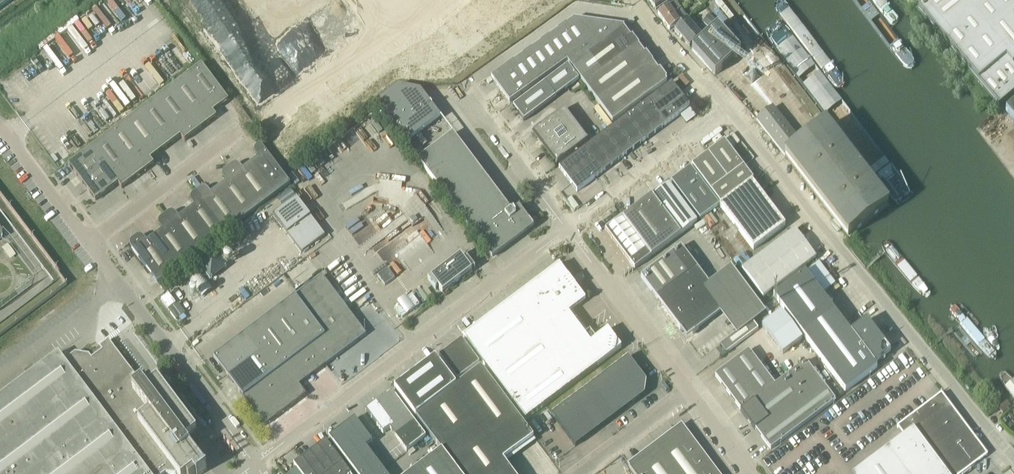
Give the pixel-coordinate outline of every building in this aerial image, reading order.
[(13,0),(0,0),(0,10),(13,0)] [(650,2),(649,2),(655,10),(670,0),(649,0),(650,2)] [(918,10),(999,106),(1013,94),(1013,67),(1013,66),(1013,0),(930,0),(918,10)] [(663,22),(681,10),(675,2),(657,14),(663,22)] [(669,30),(686,18),(681,10),(663,22),(669,30)] [(710,26),(716,21),(710,15),(704,20),(710,26)] [(596,41),(599,23),(573,20),(572,24),(568,27),(567,24),(562,27),(580,53),(589,46),(596,41)] [(693,20),(689,23),(686,20),(674,30),(675,31),(674,32),(678,37),(679,36),(682,39),(694,28),(698,25),(693,20)] [(589,46),(580,53),(579,53),(584,60),(589,56),(624,30),(624,27),(599,23),(596,41),(589,46)] [(571,59),(579,53),(580,53),(562,27),(558,31),(559,33),(555,36),(571,59)] [(697,45),(692,50),(713,73),(715,76),(740,53),(717,27),(698,44),(697,45)] [(689,48),(701,37),(694,28),(682,39),(689,48)] [(630,38),(623,30),(624,30),(589,56),(602,73),(637,47),(638,47),(639,46),(632,37),(630,38)] [(567,62),(571,59),(555,36),(551,39),(549,37),(544,40),(562,65),(567,62)] [(562,65),(544,40),(540,43),(542,46),(537,49),(533,52),(531,49),(527,53),(545,78),(562,65)] [(643,55),(638,47),(637,47),(602,73),(585,86),(598,103),(651,63),(651,64),(653,63),(646,53),(643,55)] [(536,84),(545,78),(527,53),(522,56),(524,58),(520,61),(536,84)] [(589,56),(584,60),(579,53),(571,59),(567,62),(585,86),(602,73),(589,56)] [(527,91),(536,84),(520,61),(515,64),(514,62),(509,65),(515,74),(521,82),(527,91)] [(657,72),(651,64),(651,63),(598,103),(612,123),(667,82),(665,80),(667,79),(660,70),(657,72)] [(213,112),(229,101),(202,65),(185,77),(213,113),(213,112)] [(497,86),(515,74),(509,65),(491,78),(497,86)] [(524,122),(578,81),(568,66),(513,107),(524,122)] [(503,95),(521,82),(515,74),(497,86),(503,95)] [(213,112),(213,113),(185,77),(170,89),(200,129),(217,117),(213,112)] [(510,103),(527,91),(521,82),(503,95),(510,103)] [(654,109),(677,91),(671,83),(648,102),(654,109)] [(441,118),(421,91),(398,86),(375,104),(406,144),(441,118)] [(184,142),(200,129),(170,89),(154,100),(181,136),(181,137),(184,142)] [(663,115),(684,99),(677,91),(654,109),(666,125),(669,123),(663,115)] [(689,108),(690,107),(684,99),(663,115),(669,123),(680,115),(689,108)] [(150,160),(181,137),(181,136),(154,100),(123,124),(150,160)] [(666,125),(654,109),(648,102),(637,110),(655,134),(666,125)] [(1004,110),(1013,122),(1013,102),(1004,110)] [(689,108),(680,115),(686,123),(696,116),(689,108)] [(798,145),(800,143),(772,108),(756,121),(785,157),(848,237),(888,206),(825,126),(799,146),(798,145)] [(556,165),(588,141),(564,110),(533,133),(556,165)] [(644,142),(655,134),(637,110),(626,118),(644,142)] [(633,150),(644,142),(626,118),(615,126),(633,150)] [(150,160),(123,124),(107,136),(138,177),(154,164),(150,160)] [(622,158),(633,150),(615,126),(604,134),(622,158)] [(511,211),(453,134),(418,160),(478,240),(492,259),(534,227),(519,207),(512,212),(511,211)] [(612,166),(622,158),(604,134),(594,142),(612,166)] [(122,189),(138,177),(107,136),(91,147),(105,165),(118,183),(118,184),(122,189)] [(727,179),(743,167),(724,141),(708,154),(727,179)] [(601,174),(612,166),(594,142),(583,150),(589,158),(601,174)] [(275,197),(291,185),(260,145),(256,148),(254,151),(255,155),(258,158),(250,164),(275,197)] [(82,183),(105,165),(91,147),(68,165),(82,183)] [(565,176),(589,158),(583,150),(559,168),(565,176)] [(711,192),(727,179),(708,154),(691,166),(711,192)] [(597,177),(601,174),(589,158),(565,176),(571,184),(591,169),(597,177)] [(259,209),(275,197),(250,164),(243,170),(240,166),(236,164),(233,165),(228,169),(259,209)] [(95,201),(118,184),(118,183),(105,165),(82,183),(95,201)] [(720,205),(753,180),(743,167),(727,179),(711,192),(720,205)] [(700,220),(719,206),(690,168),(671,182),(700,220)] [(243,221),(259,209),(228,169),(224,172),(222,175),(223,179),(226,183),(218,188),(243,221)] [(577,192),(597,177),(591,169),(571,184),(577,192)] [(761,191),(766,188),(760,179),(755,183),(761,191)] [(753,251),(785,226),(752,182),(720,206),(753,251)] [(681,235),(697,223),(668,184),(652,196),(622,219),(646,250),(651,257),(681,235)] [(227,233),(243,221),(218,188),(211,194),(208,190),(204,188),(201,189),(197,193),(227,233)] [(211,245),(227,233),(197,193),(192,196),(190,199),(191,203),(194,207),(186,212),(211,245)] [(297,198),(272,216),(301,255),(326,236),(297,198)] [(195,257),(211,245),(186,212),(179,218),(176,214),(173,213),(169,213),(165,217),(195,257)] [(414,216),(409,219),(413,224),(417,220),(414,216)] [(179,269),(195,257),(165,217),(160,220),(158,223),(159,227),(162,231),(154,236),(179,269)] [(650,258),(621,219),(606,230),(634,269),(650,258)] [(881,227),(869,237),(935,313),(947,302),(881,227)] [(763,298),(816,258),(795,230),(742,270),(763,298)] [(158,284),(179,269),(154,236),(147,242),(144,238),(141,237),(137,238),(132,241),(130,245),(131,248),(158,284)] [(727,308),(697,268),(681,247),(641,277),(681,330),(695,332),(727,308)] [(211,279),(227,267),(214,251),(198,263),(211,279)] [(467,258),(464,260),(460,255),(429,279),(428,279),(427,279),(436,290),(437,289),(436,289),(438,287),(442,293),(474,269),(475,270),(475,269),(467,258)] [(568,313),(586,300),(559,265),(463,337),(526,420),(621,348),(608,330),(582,349),(577,343),(586,336),(568,313)] [(387,268),(377,275),(384,285),(394,278),(387,268)] [(850,333),(829,304),(805,272),(773,296),(797,328),(845,392),(877,368),(874,365),(890,353),(866,320),(850,333)] [(300,385),(366,335),(322,276),(214,358),(265,427),(307,395),(300,385)] [(164,292),(172,286),(168,282),(161,287),(164,292)] [(169,292),(161,299),(176,317),(184,311),(169,292)] [(395,309),(403,319),(420,306),(412,295),(395,309)] [(963,295),(955,301),(998,358),(1006,352),(963,295)] [(946,308),(956,321),(987,363),(989,365),(998,358),(955,301),(946,308)] [(780,313),(761,327),(783,355),(802,341),(786,321),(780,313)] [(752,321),(751,321),(747,315),(737,326),(740,330),(720,345),(726,354),(758,329),(752,321)] [(457,381),(480,364),(462,340),(439,357),(457,381)] [(141,383),(109,341),(100,347),(102,351),(92,359),(89,355),(75,353),(65,361),(59,353),(0,398),(0,473),(165,473),(168,473),(177,473),(202,473),(207,470),(189,446),(194,441),(191,437),(197,433),(158,380),(153,384),(150,380),(143,385),(142,383),(141,383)] [(647,381),(622,348),(544,406),(576,446),(644,394),(647,381)] [(775,385),(749,351),(748,351),(715,375),(715,376),(715,377),(741,411),(740,411),(754,430),(755,430),(770,449),(770,450),(771,450),(835,401),(835,400),(806,362),(805,362),(775,385)] [(414,415),(435,400),(455,385),(435,359),(415,374),(395,389),(414,415)] [(534,438),(481,368),(456,386),(455,385),(435,400),(414,415),(442,452),(440,453),(456,473),(513,473),(503,461),(534,438)] [(994,381),(1013,404),(1013,387),(1003,373),(994,381)] [(395,436),(414,422),(391,392),(366,411),(383,434),(390,429),(395,436)] [(987,455),(941,394),(897,427),(904,436),(853,473),(962,473),(987,455)] [(1002,414),(1003,413),(1004,413),(1010,407),(1006,403),(998,409),(999,410),(1002,414)] [(366,447),(372,442),(355,419),(329,438),(352,469),(371,454),(366,447)] [(407,452),(426,437),(414,422),(395,436),(407,452)] [(686,434),(674,433),(628,467),(634,473),(716,473),(686,434)] [(335,469),(343,463),(326,441),(318,447),(335,469)] [(335,469),(318,447),(310,453),(326,473),(328,473),(335,469)] [(310,453),(302,459),(313,473),(326,473),(310,453)] [(440,453),(412,473),(456,473),(440,453)] [(371,454),(352,469),(356,473),(386,473),(371,454)] [(302,459),(294,465),(301,473),(313,473),(302,459)] [(343,463),(335,469),(328,473),(351,473),(343,463)]
